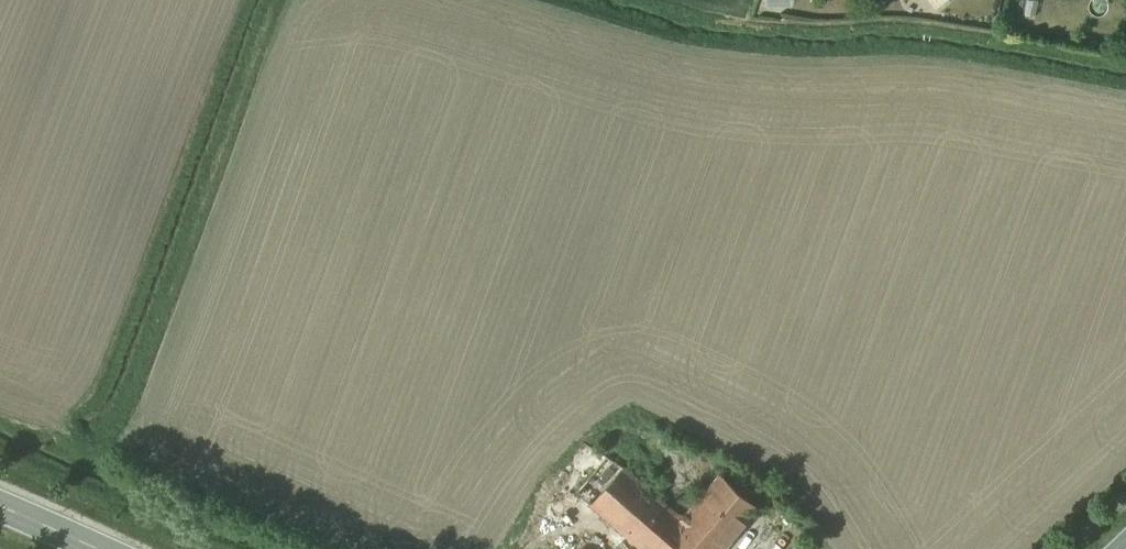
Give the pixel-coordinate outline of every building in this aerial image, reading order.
[(625,467),(592,505),(642,548),(718,548),(683,518),(625,467)] [(683,518),(718,548),(726,548),(761,509),(721,474),(683,518)]
